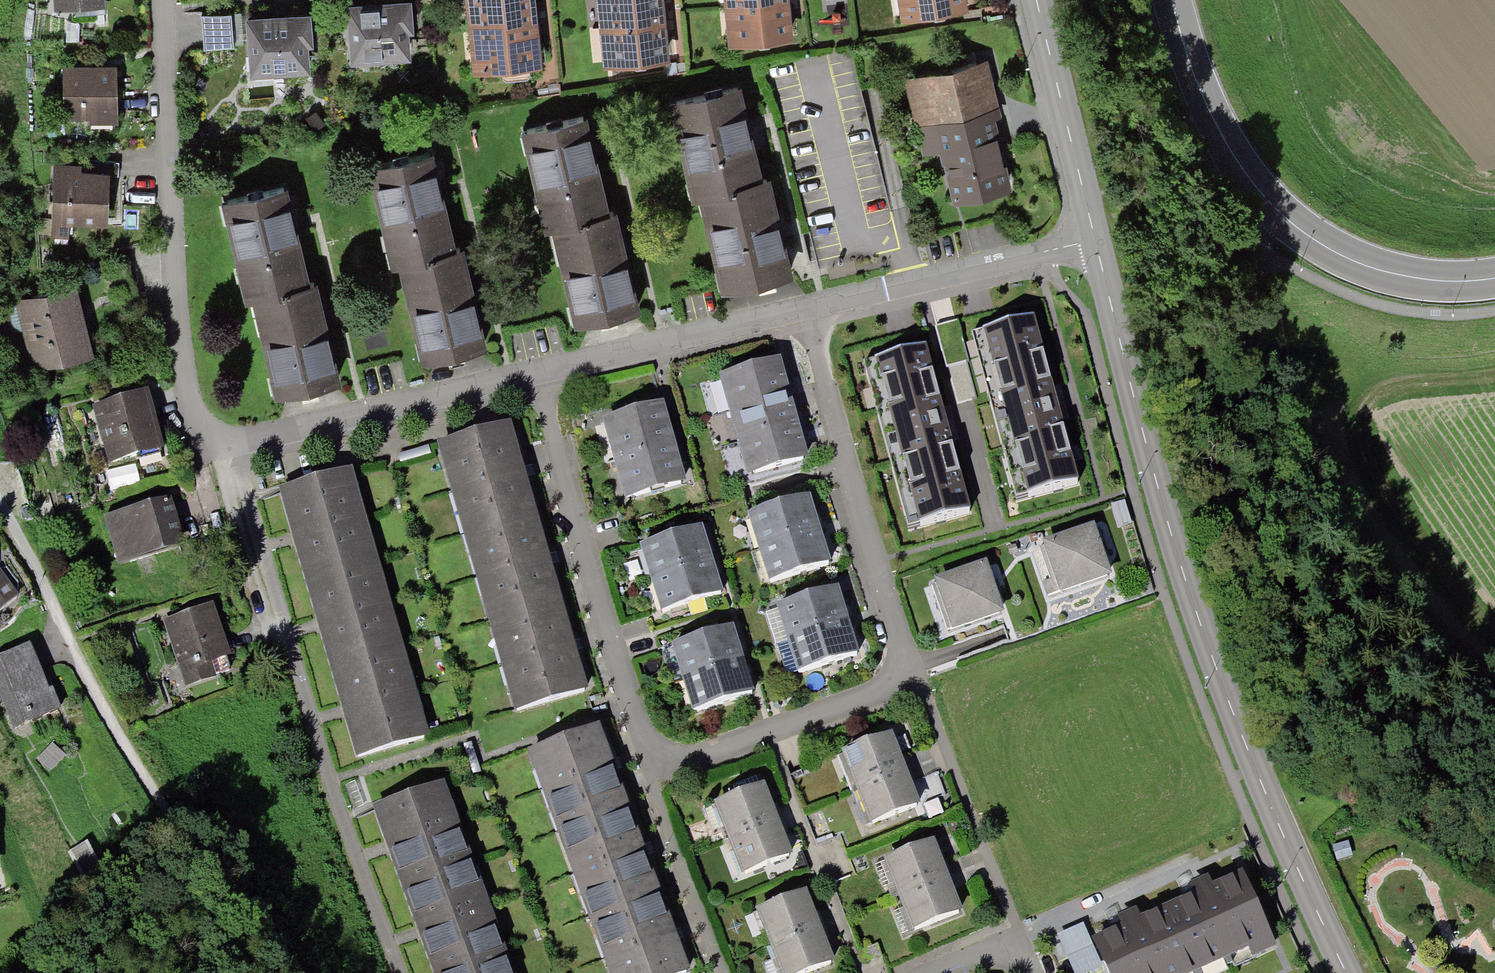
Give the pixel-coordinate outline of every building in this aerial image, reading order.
[(53,9),(106,7),(106,0),(52,0),(53,9)] [(539,25),(536,0),(464,0),(468,32),(539,25)] [(597,27),(666,22),(665,0),(595,0),(597,27)] [(902,23),(968,12),(966,0),(898,0),(902,23)] [(793,1),(724,6),(728,44),(797,38),(793,1)] [(413,3),(350,6),(353,68),(411,65),(410,37),(414,36),(413,3)] [(206,51),(237,50),(235,15),(205,17),(206,51)] [(312,18),(247,21),(250,79),(311,76),(309,49),(314,49),(312,18)] [(666,22),(597,27),(600,67),(670,61),(666,22)] [(539,25),(468,32),(471,71),(543,64),(539,25)] [(988,62),(905,82),(923,158),(943,153),(956,208),(1010,195),(996,140),(1006,138),(988,62)] [(76,68),(62,69),(63,121),(88,121),(88,126),(118,125),(117,68),(76,68)] [(691,203),(701,202),(736,194),(734,186),(763,179),(743,86),(669,102),(691,203)] [(581,210),(610,204),(590,112),(522,127),(543,226),(551,225),(582,218),(581,210)] [(429,249),(457,243),(435,145),(365,161),(389,265),(399,263),(430,256),(429,249)] [(79,168),(49,169),(49,235),(69,235),(69,225),(111,224),(110,175),(79,176),(79,168)] [(770,177),(763,179),(734,186),(736,194),(701,202),(721,288),(792,271),(770,177)] [(282,284),(311,277),(288,183),(222,198),(246,297),(251,296),(284,289),(282,284)] [(617,202),(610,204),(581,210),(582,218),(551,225),(573,321),(641,306),(617,202)] [(464,241),(457,243),(429,249),(430,256),(399,263),(421,359),(487,344),(464,241)] [(319,276),(311,277),(282,284),(284,289),(251,296),(272,392),(341,377),(319,276)] [(76,283),(21,297),(39,366),(94,352),(76,283)] [(0,297),(0,311),(16,372),(27,369),(8,295),(0,297)] [(1037,319),(971,336),(1014,504),(1080,487),(1057,399),(1037,319)] [(928,345),(863,363),(908,532),(973,515),(951,432),(928,345)] [(456,352),(459,367),(489,361),(487,347),(456,352)] [(729,410),(790,394),(787,384),(781,359),(720,376),(729,410)] [(151,393),(95,407),(110,466),(166,452),(151,393)] [(790,394),(729,410),(738,445),(800,428),(796,416),(790,394)] [(612,460),(676,443),(674,432),(666,400),(602,416),(612,460)] [(438,444),(463,530),(536,509),(525,473),(510,422),(438,444)] [(800,428),(738,445),(746,474),(808,457),(802,436),(800,428)] [(679,454),(676,443),(612,460),(623,500),(687,483),(679,454)] [(304,585),(377,565),(351,473),(278,494),(291,539),(304,585)] [(758,548),(821,529),(818,519),(811,496),(748,515),(758,548)] [(172,499),(108,518),(122,563),(185,544),(172,499)] [(536,509),(463,530),(489,618),(563,596),(552,560),(536,509)] [(1095,524),(1030,545),(1047,599),(1112,578),(1103,549),(1095,524)] [(651,582),(714,563),(709,548),(702,525),(640,544),(651,582)] [(821,529),(758,548),(768,583),(831,563),(825,543),(821,529)] [(986,562),(928,582),(946,636),(1004,616),(994,586),(986,562)] [(714,563),(651,582),(661,612),(723,593),(717,574),(714,563)] [(21,588),(0,565),(0,608),(21,588)] [(329,673),(402,652),(377,565),(304,585),(316,626),(329,673)] [(787,640),(848,620),(845,611),(837,586),(776,606),(787,640)] [(563,596),(489,618),(517,710),(590,689),(578,646),(563,596)] [(214,602),(163,619),(184,686),(216,676),(211,661),(231,655),(214,602)] [(848,620),(787,640),(798,672),(859,653),(853,634),(848,620)] [(682,676),(745,657),(742,648),(735,624),(672,644),(682,676)] [(0,660),(0,696),(16,732),(57,714),(28,648),(0,660)] [(402,652),(329,673),(341,713),(353,755),(426,734),(402,652)] [(745,657),(682,676),(693,713),(756,693),(750,673),(745,657)] [(561,831),(633,807),(618,765),(604,723),(533,747),(561,831)] [(854,790),(906,770),(903,760),(892,733),(839,753),(854,790)] [(906,770),(854,790),(866,826),(920,805),(910,779),(906,770)] [(917,778),(920,802),(945,799),(942,775),(917,778)] [(727,839),(780,819),(776,810),(766,782),(714,802),(727,839)] [(403,899),(471,874),(441,788),(372,812),(385,849),(403,899)] [(585,903),(657,880),(647,850),(633,807),(561,831),(585,903)] [(780,819),(727,839),(741,876),(794,856),(783,828),(780,819)] [(72,851),(89,883),(107,874),(90,841),(72,851)] [(885,861),(898,899),(950,880),(936,842),(885,861)] [(1243,870),(1212,884),(1208,875),(1190,883),(1195,894),(1140,919),(1135,908),(1118,916),(1122,926),(1091,940),(1103,966),(1106,972),(1203,972),(1202,971),(1224,961),(1226,967),(1233,964),(1231,958),(1248,951),(1251,959),(1277,947),(1243,870)] [(499,954),(471,874),(403,899),(416,934),(430,972),(442,972),(499,954)] [(585,903),(609,972),(685,972),(688,972),(676,936),(657,880),(585,903)] [(950,880),(898,899),(912,934),(963,914),(950,880)] [(755,912),(770,952),(824,931),(809,891),(755,912)] [(1058,935),(1075,972),(1088,972),(1103,966),(1091,940),(1084,924),(1058,935)] [(770,952),(778,972),(817,972),(837,965),(824,931),(770,952)] [(442,972),(505,972),(499,954),(442,972)]
